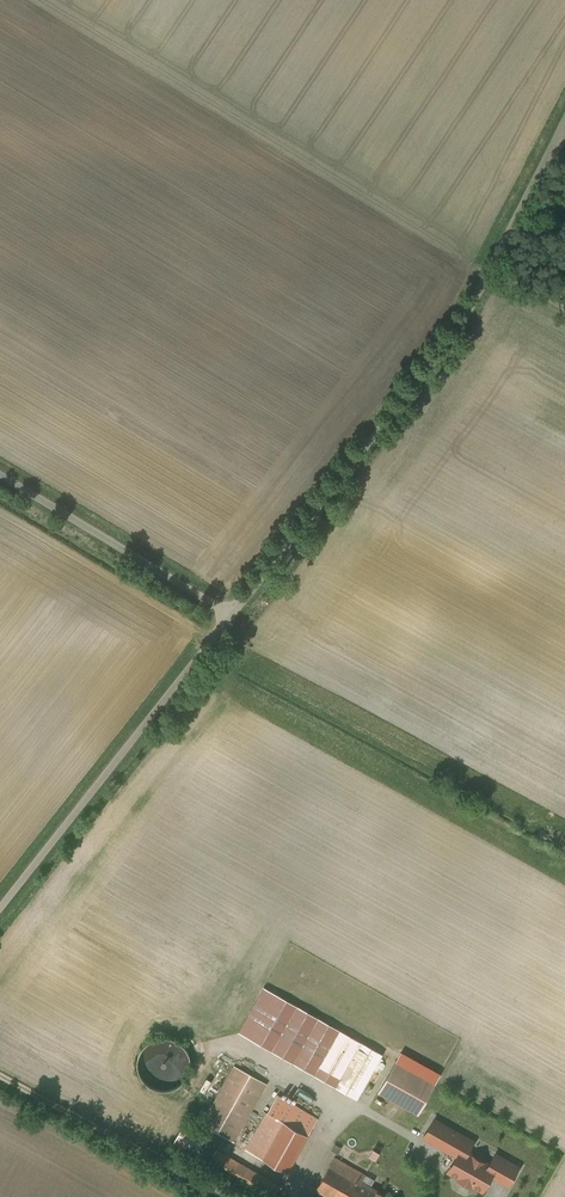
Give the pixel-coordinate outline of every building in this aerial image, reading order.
[(382,1054),(275,993),(250,1038),(357,1099),(382,1054)] [(153,1039),(151,1086),(168,1086),(168,1083),(186,1084),(188,1040),(153,1039)] [(401,1050),(379,1093),(420,1114),(442,1071),(401,1050)] [(266,1083),(235,1065),(202,1124),(233,1141),(266,1083)] [(317,1118),(277,1095),(268,1112),(308,1135),(317,1118)] [(308,1135),(268,1112),(247,1149),(287,1172),(308,1135)] [(473,1141),(434,1119),(424,1137),(457,1155),(461,1149),(467,1152),(473,1141)] [(206,1136),(184,1123),(173,1144),(195,1157),(206,1136)] [(211,1147),(203,1161),(266,1196),(273,1196),(280,1186),(211,1147)] [(467,1152),(461,1149),(457,1155),(449,1170),(460,1176),(459,1178),(458,1179),(459,1179),(470,1185),(471,1186),(471,1185),(472,1183),(483,1189),(491,1175),(495,1168),(489,1165),(467,1152)] [(518,1167),(495,1154),(489,1165),(495,1168),(491,1175),(508,1184),(518,1167)] [(316,1189),(331,1196),(348,1196),(358,1180),(362,1182),(366,1175),(334,1157),(316,1189)] [(358,1180),(348,1196),(388,1196),(362,1182),(358,1180)]
